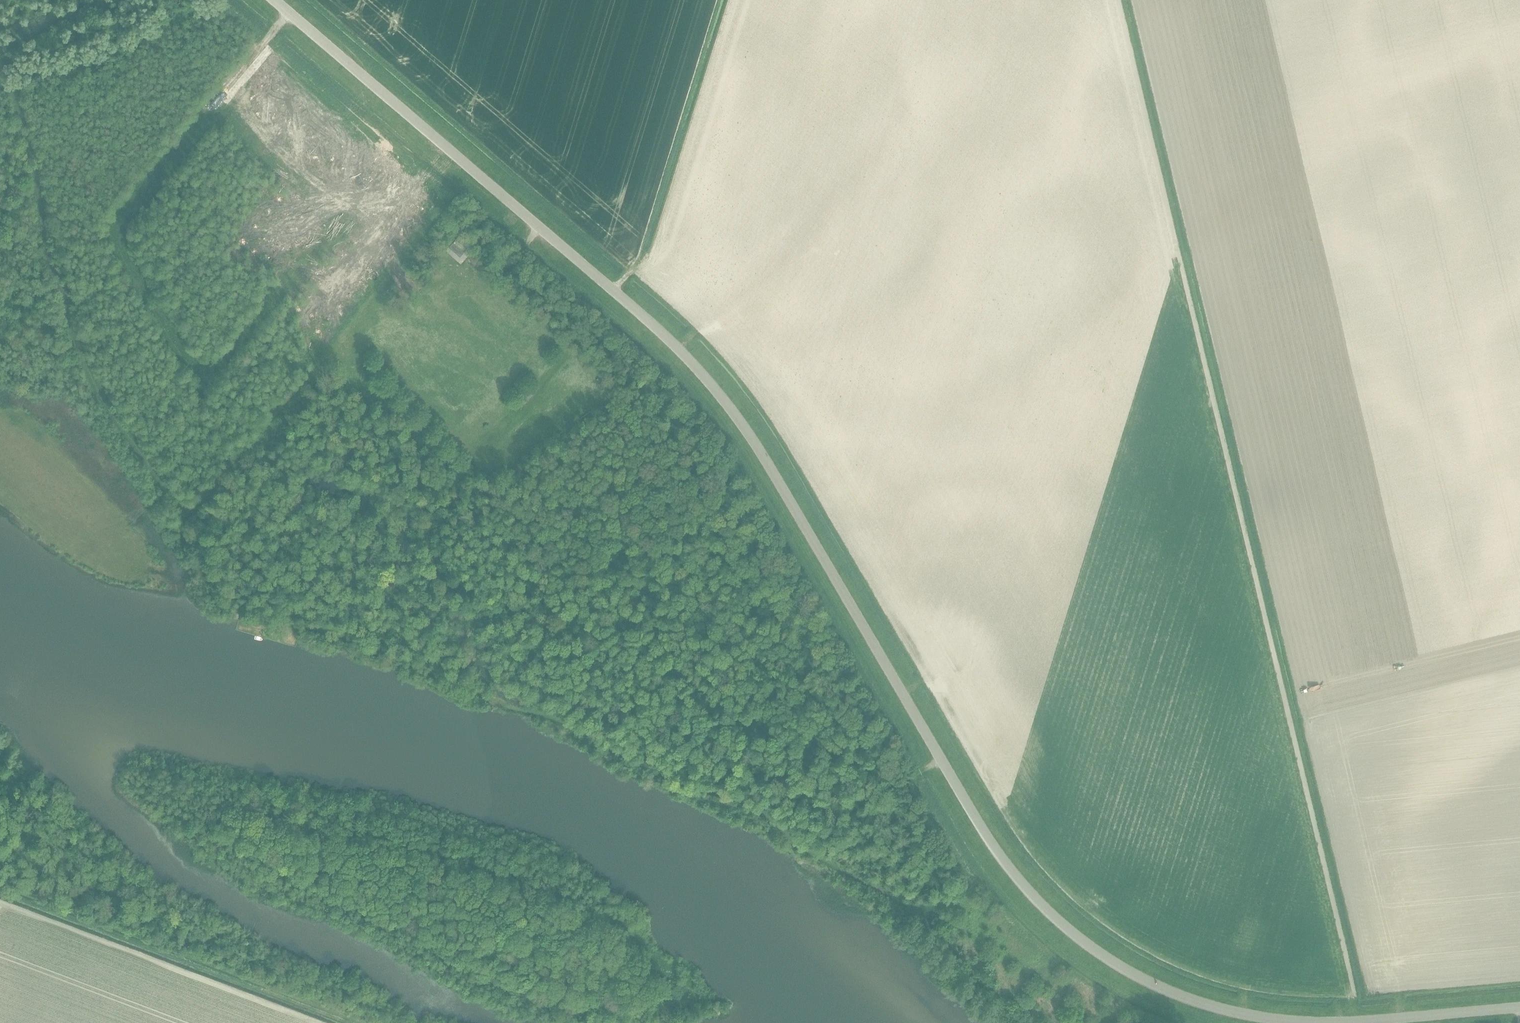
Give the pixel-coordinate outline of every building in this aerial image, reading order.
[(467,248),(456,238),(449,247),(460,257),(467,248)]
